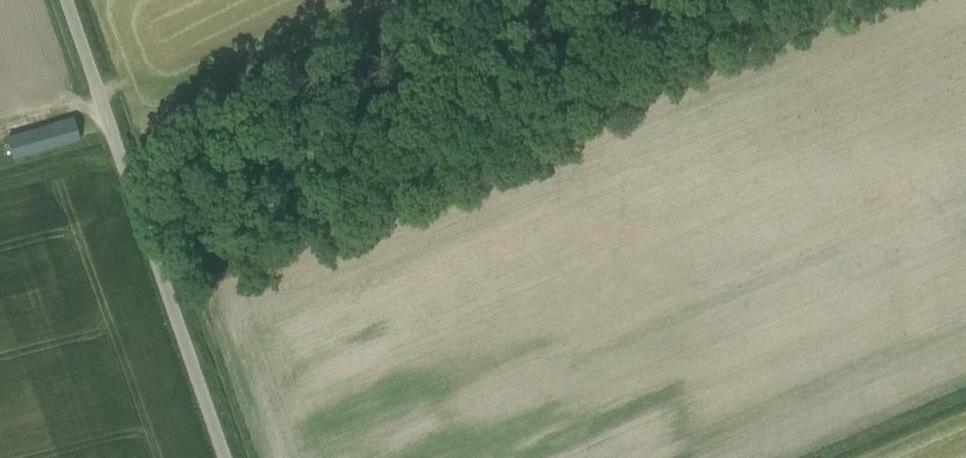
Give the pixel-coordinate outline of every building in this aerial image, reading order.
[(73,118),(22,132),(27,152),(78,137),(73,118)]
